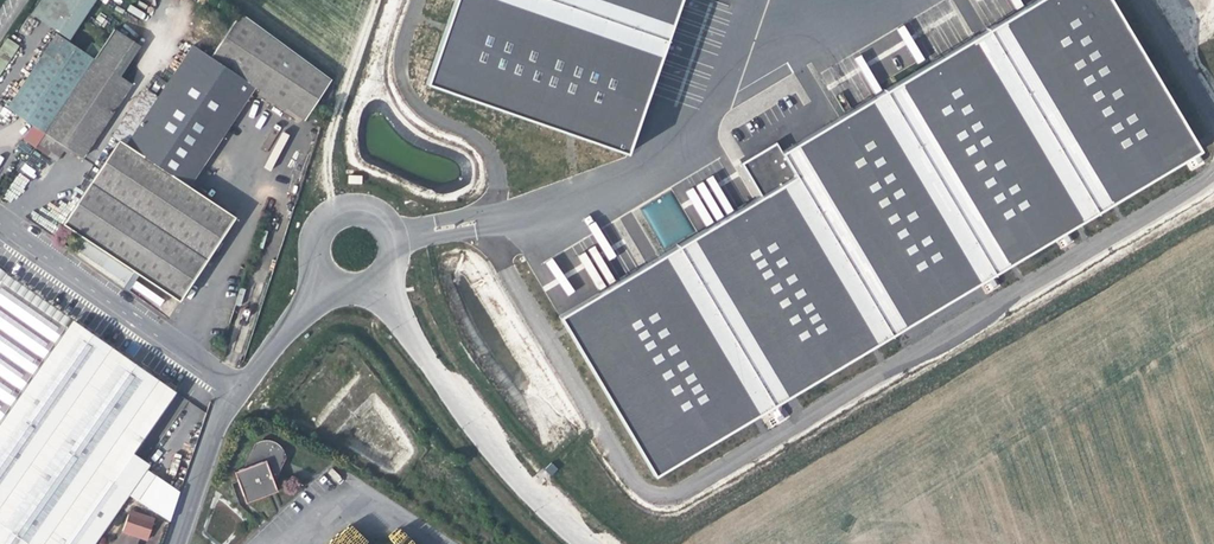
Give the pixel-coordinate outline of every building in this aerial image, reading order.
[(32,125),(44,132),(93,58),(100,48),(91,42),(84,52),(67,41),(94,0),(40,0),(31,14),(56,31),(6,107),(16,114),(32,125)] [(639,153),(686,0),(462,0),(434,91),(639,153)] [(556,311),(652,470),(1200,142),(1114,0),(1026,0),(779,149),(792,170),(556,311)] [(240,12),(210,56),(255,86),(266,94),(264,96),(282,109),(284,106),(304,119),(324,90),(330,94),(333,95),(336,84),(315,68),(240,12)] [(113,28),(100,48),(93,58),(119,76),(140,45),(113,28)] [(6,37),(0,46),(0,72),(18,46),(6,37)] [(250,94),(255,86),(210,56),(191,44),(157,96),(125,144),(188,186),(250,94)] [(132,84),(119,76),(93,58),(44,132),(34,147),(43,153),(56,162),(66,147),(82,158),(132,84)] [(111,135),(118,140),(125,144),(157,96),(143,87),(111,135)] [(23,139),(34,147),(44,132),(32,125),(23,139)] [(62,224),(69,228),(125,144),(118,140),(62,224)] [(88,241),(139,274),(178,301),(213,250),(216,252),(222,243),(219,241),(235,217),(219,206),(188,186),(125,144),(69,228),(88,241)] [(139,274),(88,241),(78,257),(128,291),(139,274)] [(203,387),(16,256),(0,280),(0,543),(92,543),(122,501),(155,454),(185,411),(186,411),(203,387)] [(260,441),(252,454),(278,471),(286,457),(260,441)] [(278,471),(252,454),(244,467),(233,471),(244,503),(276,491),(272,480),(270,474),(274,477),(278,471)] [(129,509),(127,514),(151,523),(152,521),(153,517),(140,513),(129,509)] [(146,538),(151,523),(127,514),(122,530),(146,538)] [(353,525),(337,536),(343,543),(350,538),(353,543),(361,537),(353,525)]
